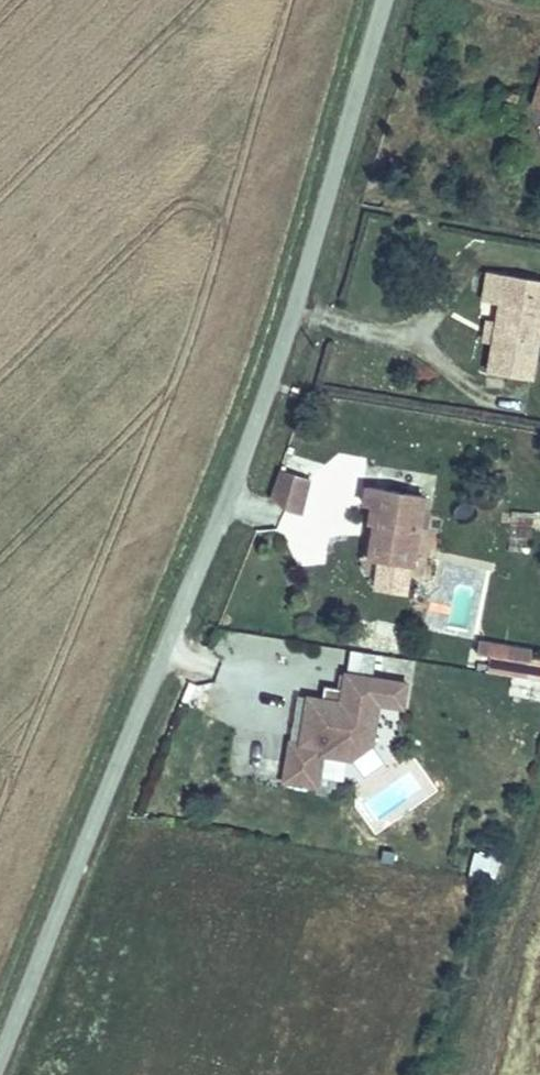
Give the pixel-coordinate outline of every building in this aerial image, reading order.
[(501,303),(506,275),(489,272),(484,301),(501,303)] [(539,335),(539,281),(506,275),(501,303),(498,322),(494,344),(489,373),(532,380),(539,335)] [(494,344),(498,322),(489,321),(485,343),(494,344)] [(285,510),(295,476),(280,471),(270,498),(285,510)] [(298,514),(308,480),(295,476),(285,510),(298,514)] [(411,568),(423,497),(368,487),(364,506),(373,507),(370,525),(375,526),(369,561),(381,563),(411,568)] [(530,555),(532,513),(509,512),(507,554),(530,555)] [(409,581),(411,568),(381,563),(379,576),(409,581)] [(488,673),(539,680),(539,662),(529,661),(531,650),(482,643),(480,655),(490,657),(488,673)] [(345,674),(371,678),(374,655),(348,652),(345,674)] [(340,703),(322,699),(307,697),(299,745),(289,743),(283,782),(317,788),(322,756),(350,760),(372,745),(378,705),(403,709),(407,684),(371,678),(345,674),(343,689),(340,703)] [(340,703),(343,689),(324,686),(322,699),(340,703)]
